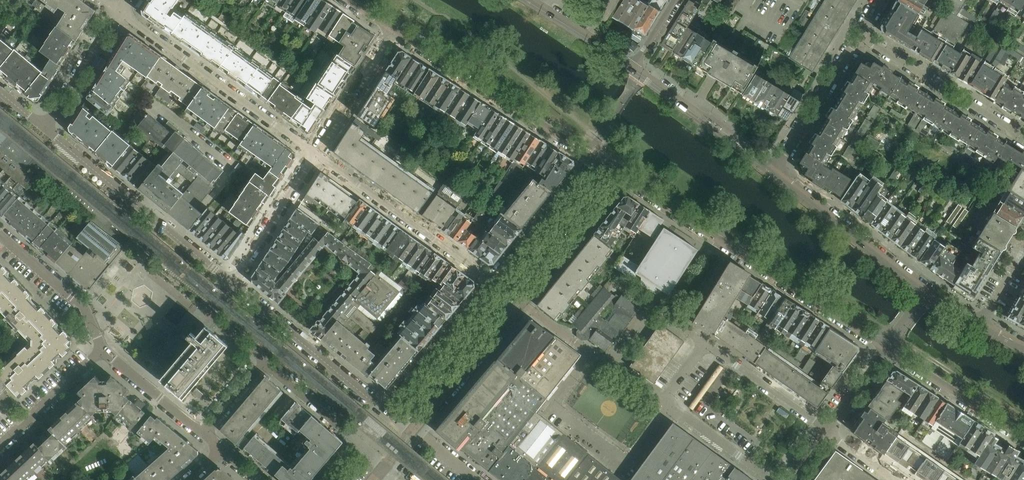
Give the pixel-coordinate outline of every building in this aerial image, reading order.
[(33,5),(36,7),(40,7),(44,1),(57,11),(59,8),(66,12),(74,0),(36,0),(33,5)] [(96,11),(81,0),(74,0),(66,12),(57,26),(78,39),(84,29),(80,27),(83,23),(85,24),(88,19),(90,20),(96,11)] [(174,8),(162,0),(150,0),(149,1),(172,17),(177,11),(174,8)] [(178,0),(162,0),(174,8),(179,1),(178,0)] [(275,6),(285,13),(287,10),(293,0),(279,0),(275,6)] [(287,10),(293,14),(291,17),(294,19),(296,17),(307,0),(293,0),(287,10)] [(296,17),(306,23),(321,0),(307,0),(296,17)] [(323,0),(321,0),(306,23),(315,30),(317,27),(331,5),(323,0)] [(613,15),(623,21),(636,0),(622,0),(613,15)] [(623,21),(633,28),(649,2),(645,0),(636,0),(623,21)] [(665,0),(650,0),(649,2),(633,28),(631,32),(641,38),(665,0)] [(691,19),(702,2),(707,5),(710,0),(688,0),(661,44),(671,50),(691,19)] [(721,5),(732,11),(739,0),(724,0),(721,5)] [(822,2),(823,2),(821,6),(820,5),(819,7),(822,9),(823,8),(843,21),(847,13),(844,12),(844,10),(850,0),(823,0),(822,2)] [(897,1),(918,14),(923,17),(929,8),(923,5),(915,0),(898,0),(897,1)] [(940,2),(948,7),(958,13),(959,13),(961,8),(965,3),(970,6),(974,0),(941,0),(940,2)] [(1023,1),(1023,0),(996,0),(1017,13),(1023,1)] [(172,17),(149,1),(143,11),(144,15),(163,29),(172,17)] [(897,1),(886,19),(912,34),(917,26),(913,23),(918,14),(897,1)] [(329,35),(344,13),(331,5),(317,27),(324,32),(322,34),(326,37),(328,35),(329,35)] [(929,60),(957,16),(958,13),(948,7),(942,16),(936,25),(930,35),(918,54),(929,60)] [(823,8),(822,9),(820,12),(817,10),(804,30),(808,32),(806,35),(802,33),(802,34),(805,36),(826,48),(830,41),(827,40),(827,38),(829,34),(834,26),(836,26),(838,28),(843,21),(823,8)] [(981,21),(961,8),(959,13),(982,27),(987,19),(984,16),(981,21)] [(805,9),(799,20),(802,22),(809,12),(805,9)] [(984,28),(1001,38),(1004,34),(991,26),(999,13),(995,10),(984,28)] [(172,35),(186,16),(177,11),(172,17),(163,29),(172,35)] [(368,46),(375,36),(354,22),(355,21),(344,13),(329,35),(345,46),(339,55),(356,65),(363,55),(360,53),(366,44),(368,46)] [(936,25),(942,16),(937,13),(931,22),(936,25)] [(191,49),(206,28),(187,14),(186,16),(172,35),(191,49)] [(941,68),(953,49),(958,40),(969,23),(957,16),(929,60),(941,68)] [(681,57),(699,28),(693,25),(695,21),(691,19),(671,50),(675,53),(675,54),(679,56),(680,56),(681,57)] [(886,19),(881,27),(882,32),(909,49),(916,37),(912,34),(886,19)] [(994,39),(969,24),(967,28),(991,43),(991,44),(993,46),(986,59),(990,62),(1000,44),(993,40),(994,39)] [(60,68),(76,43),(77,41),(57,26),(41,51),(51,59),(50,60),(60,68)] [(211,63),(226,43),(206,28),(191,49),(211,63)] [(696,66),(710,41),(707,39),(709,35),(699,28),(681,57),(696,66)] [(23,30),(18,36),(23,41),(28,35),(23,30)] [(918,54),(930,35),(921,30),(916,37),(909,49),(918,54)] [(805,36),(802,34),(805,36),(803,40),(800,38),(793,48),(797,50),(792,58),(788,56),(788,57),(811,71),(817,62),(814,59),(817,54),(819,54),(821,55),(826,48),(805,36)] [(127,35),(118,51),(127,57),(139,40),(131,35),(127,35)] [(14,49),(0,38),(0,66),(14,49)] [(741,93),(757,65),(736,53),(725,46),(712,38),(710,41),(696,66),(702,70),(704,68),(708,70),(707,72),(714,77),(715,75),(718,77),(717,79),(719,80),(720,78),(723,80),(722,82),(730,86),(731,84),(735,87),(734,89),(741,93)] [(136,75),(154,51),(139,40),(127,57),(127,58),(122,65),(125,67),(128,64),(135,69),(132,73),(136,75)] [(1011,45),(1023,52),(1023,47),(1014,40),(1011,45)] [(219,69),(234,49),(226,43),(211,63),(219,69)] [(275,52),(265,45),(263,48),(273,55),(275,52)] [(1003,46),(992,65),(996,67),(1006,52),(1019,60),(1021,55),(1007,47),(1007,48),(1003,46)] [(25,56),(15,47),(14,49),(0,66),(0,73),(25,93),(40,75),(40,74),(43,71),(25,56)] [(235,81),(250,61),(246,58),(234,49),(219,69),(235,81)] [(949,73),(960,54),(953,49),(941,68),(949,73)] [(276,50),(275,52),(273,55),(272,56),(282,63),(286,56),(276,50)] [(966,84),(980,62),(983,56),(974,50),(969,57),(957,78),(966,84)] [(118,51),(108,66),(115,71),(117,68),(122,72),(125,67),(122,65),(127,58),(127,57),(118,51)] [(163,57),(154,51),(136,75),(140,78),(143,73),(148,77),(163,57)] [(356,65),(339,55),(332,51),(328,58),(351,73),(356,65)] [(399,79),(412,58),(403,52),(399,53),(396,58),(387,71),(397,78),(399,79)] [(957,78),(969,57),(961,52),(960,54),(949,73),(957,78)] [(163,98),(182,71),(163,57),(148,77),(157,84),(159,82),(163,84),(161,86),(162,87),(157,94),(163,98)] [(351,73),(328,58),(322,67),(345,81),(351,73)] [(421,63),(412,58),(399,79),(398,81),(406,86),(421,63)] [(51,83),(59,70),(60,68),(50,60),(43,71),(40,74),(51,83)] [(251,92),(265,72),(258,67),(254,64),(250,61),(235,81),(251,92)] [(893,71),(889,68),(884,65),(882,67),(874,62),(870,68),(861,63),(854,74),(872,85),(874,83),(882,88),(880,90),(889,95),(900,78),(892,73),(893,71)] [(976,90),(990,68),(980,62),(966,84),(976,90)] [(431,70),(421,63),(406,86),(411,90),(409,93),(414,96),(416,93),(431,70)] [(103,74),(123,89),(125,91),(128,87),(126,85),(129,80),(121,74),(122,72),(117,68),(115,71),(108,66),(103,74)] [(345,81),(322,67),(318,74),(340,89),(345,81)] [(983,94),(996,72),(990,68),(976,90),(983,94)] [(441,76),(431,70),(416,93),(421,96),(419,99),(424,102),(426,99),(441,76)] [(188,106),(203,86),(182,71),(163,98),(170,104),(177,94),(181,97),(179,100),(188,106)] [(395,84),(395,83),(398,79),(387,71),(378,85),(358,116),(375,127),(391,101),(390,100),(392,97),(388,95),(391,90),(395,84)] [(265,72),(251,92),(258,97),(273,77),(265,72)] [(994,100),(1004,83),(1007,79),(996,72),(983,94),(994,100)] [(754,101),(767,80),(755,73),(742,94),(743,94),(742,94),(754,101)] [(40,75),(25,93),(35,102),(39,101),(51,83),(40,74),(40,75)] [(123,89),(103,74),(98,82),(118,98),(120,99),(122,95),(120,94),(123,89)] [(340,89),(318,74),(313,81),(336,96),(340,89)] [(872,85),(854,74),(849,82),(847,81),(841,90),(843,91),(838,99),(856,110),(861,102),(863,104),(869,94),(867,93),(872,85)] [(451,83),(441,76),(426,99),(431,103),(429,106),(434,109),(436,106),(451,83)] [(268,104),(281,86),(278,84),(280,82),(273,77),(258,97),(268,104)] [(919,87),(910,81),(908,83),(900,78),(889,95),(898,101),(896,103),(906,109),(907,106),(916,112),(927,95),(918,89),(919,87)] [(765,108),(778,87),(767,80),(754,101),(765,108)] [(336,96),(313,81),(308,88),(312,90),(331,103),(336,96)] [(98,82),(93,91),(113,106),(115,107),(118,104),(115,102),(118,98),(98,82)] [(444,115),(444,114),(461,89),(451,83),(436,106),(441,110),(439,113),(444,115)] [(1004,83),(994,100),(1002,106),(1001,108),(1011,114),(1012,112),(1023,119),(1023,95),(1023,94),(1023,93),(1023,92),(1015,86),(1014,88),(1004,83)] [(230,106),(203,86),(188,106),(185,111),(213,131),(230,106)] [(290,120),(303,103),(297,100),(300,95),(297,93),(295,96),(281,86),(268,104),(290,120)] [(776,115),(789,94),(778,87),(765,108),(776,115)] [(789,94),(776,115),(787,121),(804,94),(793,87),(789,94)] [(454,121),(471,96),(461,89),(444,114),(454,121)] [(331,103),(312,90),(307,98),(312,102),(315,103),(326,111),(331,103)] [(93,91),(88,99),(109,115),(112,112),(110,110),(113,106),(93,91)] [(946,103),(936,97),(935,99),(927,95),(916,112),(908,124),(915,128),(922,116),(924,117),(916,129),(927,136),(929,132),(924,129),(928,122),(932,125),(934,123),(942,128),(953,111),(944,105),(946,103)] [(468,123),(482,103),(471,96),(454,121),(465,128),(468,123)] [(856,110),(838,99),(833,108),(831,107),(825,116),(827,118),(822,126),(840,136),(845,128),(847,130),(853,120),(851,119),(856,110)] [(326,111),(315,103),(312,102),(309,107),(296,125),(308,133),(312,132),(326,111)] [(296,125),(309,107),(303,103),(290,120),(296,125)] [(477,130),(492,109),(482,103),(468,123),(477,130)] [(868,115),(874,118),(880,109),(874,105),(868,115)] [(223,132),(238,112),(230,106),(213,131),(216,134),(219,129),(223,132)] [(103,123),(82,107),(70,127),(70,131),(86,144),(103,123)] [(214,180),(215,181),(215,180),(216,181),(224,171),(186,139),(188,137),(169,121),(164,127),(142,108),(132,121),(135,123),(143,130),(152,138),(169,152),(167,154),(158,165),(139,188),(190,230),(190,229),(205,211),(199,206),(213,189),(209,186),(212,183),(214,180)] [(483,139),(499,114),(492,109),(477,130),(475,134),(483,139)] [(892,109),(890,113),(900,119),(903,115),(892,109)] [(972,119),(967,116),(962,113),(961,116),(953,111),(942,128),(950,133),(949,135),(958,141),(960,139),(968,144),(979,127),(970,122),(972,119)] [(232,138),(246,118),(238,112),(223,132),(232,138)] [(507,119),(499,114),(483,139),(491,144),(507,119)] [(7,117),(6,117),(0,124),(0,126),(11,136),(19,127),(7,117)] [(255,124),(246,118),(232,138),(240,144),(255,124)] [(515,124),(507,119),(491,144),(498,149),(515,124)] [(852,142),(858,145),(872,123),(866,119),(852,142)] [(96,152),(113,131),(103,123),(86,144),(96,152)] [(143,130),(135,123),(132,126),(133,126),(129,131),(137,138),(139,135),(143,130)] [(197,123),(195,126),(203,132),(205,129),(197,123)] [(433,192),(391,162),(360,140),(366,132),(365,131),(361,128),(357,126),(354,123),(353,123),(334,152),(341,157),(343,155),(347,157),(345,160),(418,212),(433,192)] [(287,147),(255,124),(240,144),(237,148),(241,150),(243,146),(248,149),(245,153),(248,156),(251,152),(261,159),(258,163),(265,168),(268,164),(272,167),(279,157),(287,147)] [(515,124),(498,149),(506,154),(523,129),(515,124)] [(0,126),(0,148),(1,149),(9,138),(11,136),(0,126)] [(840,136),(822,126),(817,134),(815,133),(809,142),(811,144),(807,151),(824,162),(829,154),(831,156),(837,146),(835,145),(840,136)] [(31,138),(20,128),(19,127),(11,136),(24,146),(31,138)] [(994,133),(989,130),(987,132),(979,127),(968,144),(977,149),(975,151),(985,157),(986,155),(995,161),(999,154),(1006,143),(997,138),(998,135),(994,133)] [(523,129),(506,154),(504,157),(506,159),(508,156),(514,160),(531,134),(523,129)] [(105,159),(123,137),(114,130),(113,131),(96,152),(105,159)] [(152,138),(143,130),(139,135),(148,143),(150,140),(152,138)] [(524,165),(540,140),(531,134),(514,160),(511,163),(512,163),(502,178),(503,179),(489,199),(496,204),(523,164),(524,165)] [(881,143),(868,135),(864,141),(877,149),(881,143)] [(113,166),(132,144),(123,137),(105,159),(113,166)] [(44,148),(43,147),(31,138),(24,146),(25,147),(36,156),(44,148)] [(540,140),(524,165),(523,166),(529,170),(530,168),(535,171),(551,147),(540,140)] [(944,141),(942,145),(953,152),(955,148),(944,141)] [(1023,151),(1022,153),(1006,143),(999,154),(1003,156),(1001,159),(989,179),(994,181),(1007,159),(1021,168),(1023,170),(1023,151)] [(132,144),(113,166),(122,173),(140,151),(132,144)] [(843,156),(849,159),(855,149),(849,146),(843,156)] [(296,157),(295,153),(287,147),(279,157),(291,165),(296,157)] [(551,147),(535,171),(541,175),(543,177),(552,163),(559,152),(551,147)] [(37,179),(25,169),(1,149),(0,148),(0,167),(4,170),(12,177),(20,184),(27,190),(37,179)] [(55,157),(44,148),(36,156),(48,166),(55,157)] [(397,154),(406,160),(410,155),(401,149),(397,154)] [(140,151),(122,173),(130,181),(149,158),(140,151)] [(824,162),(807,151),(799,163),(808,168),(804,174),(813,180),(812,182),(817,185),(821,188),(823,186),(838,195),(840,196),(851,179),(848,177),(855,167),(848,164),(842,174),(833,168),(831,170),(823,165),(825,163),(824,162)] [(573,161),(559,152),(552,163),(568,173),(574,165),(573,161)] [(68,168),(56,158),(55,157),(48,166),(61,176),(68,168)] [(291,165),(279,157),(272,167),(269,170),(281,179),(291,165)] [(149,158),(130,181),(139,188),(158,165),(149,158)] [(981,164),(971,158),(968,161),(979,168),(981,164)] [(543,177),(541,175),(538,181),(553,191),(568,173),(552,163),(543,177)] [(439,169),(450,174),(453,170),(442,165),(439,169)] [(80,178),(69,168),(68,168),(61,176),(73,186),(80,178)] [(895,180),(901,171),(895,168),(889,177),(895,180)] [(1021,168),(1007,190),(1010,192),(1023,200),(1023,170),(1021,168)] [(12,177),(4,170),(0,175),(0,191),(12,177)] [(277,187),(281,179),(269,170),(266,174),(263,172),(260,176),(277,187)] [(464,180),(470,173),(465,170),(459,177),(464,180)] [(330,178),(321,172),(305,198),(312,203),(317,197),(345,218),(359,199),(358,198),(356,201),(329,181),(330,178)] [(265,204),(276,188),(277,187),(260,176),(256,173),(250,181),(251,181),(245,189),(265,204)] [(860,173),(843,197),(841,200),(852,209),(871,181),(860,173)] [(862,216),(878,193),(884,183),(880,180),(881,179),(875,175),(871,181),(852,209),(862,216)] [(0,191),(0,206),(14,190),(20,184),(12,177),(0,191)] [(91,187),(81,178),(80,178),(73,186),(84,196),(91,187)] [(457,206),(463,197),(467,192),(460,188),(448,178),(436,195),(437,195),(422,215),(422,214),(422,215),(440,228),(457,206)] [(521,230),(551,194),(551,193),(533,179),(516,200),(507,193),(503,198),(509,203),(506,208),(501,204),(497,208),(503,214),(501,217),(521,230)] [(104,198),(91,187),(84,196),(97,207),(104,198)] [(250,226),(265,204),(245,189),(242,193),(239,191),(235,197),(238,200),(235,204),(230,211),(250,226)] [(0,206),(0,214),(4,217),(19,199),(16,196),(18,194),(14,190),(0,206)] [(1010,192),(1003,203),(1023,216),(1023,215),(1023,200),(1010,192)] [(872,224),(886,203),(888,200),(881,195),(878,193),(862,216),(872,224)] [(19,199),(4,217),(27,237),(44,217),(21,197),(19,199)] [(624,197),(617,206),(625,213),(631,216),(639,204),(628,197),(624,197)] [(116,208),(105,198),(104,198),(97,207),(109,217),(116,208)] [(475,198),(471,202),(470,205),(478,211),(483,204),(475,198)] [(360,199),(360,200),(344,222),(348,225),(350,223),(355,226),(369,206),(360,199)] [(886,203),(872,224),(882,231),(896,210),(886,203)] [(993,213),(996,214),(1017,227),(1023,216),(1003,203),(1001,207),(995,203),(990,211),(993,213)] [(337,230),(301,204),(299,208),(334,233),(337,230)] [(521,230),(501,217),(483,204),(478,211),(477,212),(471,221),(486,232),(507,247),(521,230)] [(650,211),(639,204),(631,216),(628,221),(624,226),(631,230),(630,232),(634,236),(639,228),(650,211)] [(958,205),(947,221),(951,224),(963,208),(958,205)] [(377,212),(369,206),(355,226),(359,229),(357,232),(360,235),(377,212)] [(457,206),(440,228),(449,234),(462,215),(457,211),(460,208),(457,206)] [(617,206),(609,216),(618,223),(624,226),(628,221),(622,217),(625,213),(617,206)] [(84,215),(75,208),(73,211),(81,218),(84,215)] [(128,217),(117,209),(116,208),(109,217),(120,226),(128,217)] [(205,211),(190,229),(190,230),(198,236),(216,214),(208,208),(205,211)] [(298,208),(291,219),(309,232),(312,234),(314,238),(320,242),(329,232),(315,221),(315,220),(307,213),(298,208)] [(964,209),(953,226),(958,229),(960,225),(969,212),(967,211),(964,209)] [(896,210),(882,231),(891,238),(905,217),(896,210)] [(462,215),(449,234),(457,240),(466,227),(471,221),(466,217),(468,214),(465,211),(462,215)] [(659,227),(664,220),(650,211),(639,228),(656,239),(663,229),(659,227)] [(385,218),(377,212),(360,235),(364,238),(367,235),(371,237),(385,218)] [(905,217),(891,238),(900,246),(915,224),(918,220),(908,213),(905,217)] [(1017,227),(996,214),(993,213),(978,237),(979,238),(1001,252),(1003,250),(1003,249),(1004,249),(1005,249),(1005,248),(1006,247),(1006,246),(1005,246),(1005,245),(1013,233),(1014,233),(1015,232),(1015,231),(1015,230),(1015,229),(1017,227)] [(216,214),(198,236),(205,242),(223,220),(216,214)] [(609,216),(601,227),(616,237),(617,238),(621,231),(615,228),(618,223),(609,216)] [(44,217),(27,237),(41,249),(58,229),(44,217)] [(137,225),(128,217),(120,226),(130,234),(137,225)] [(393,224),(385,218),(371,237),(375,240),(372,244),(376,247),(393,224)] [(291,219),(285,229),(302,241),(309,232),(291,219)] [(223,220),(205,242),(212,248),(231,226),(223,220)] [(77,251),(71,245),(56,262),(87,289),(91,289),(124,249),(123,245),(122,244),(91,221),(77,237),(84,243),(77,251)] [(401,229),(393,224),(376,247),(380,250),(383,246),(387,250),(401,229)] [(915,224),(900,246),(910,253),(924,232),(915,224)] [(231,226),(212,248),(220,254),(238,232),(231,226)] [(466,227),(457,240),(468,248),(476,237),(478,235),(466,227)] [(601,227),(594,234),(611,245),(616,237),(601,227)] [(673,288),(693,256),(698,250),(664,228),(663,229),(656,239),(639,266),(622,255),(615,267),(669,302),(677,290),(673,288)] [(58,229),(41,249),(56,262),(71,245),(72,243),(65,237),(66,236),(58,229)] [(285,229),(277,240),(294,252),(302,241),(285,229)] [(410,236),(401,229),(387,250),(391,252),(389,256),(393,259),(410,236)] [(238,232),(220,254),(225,259),(229,259),(246,234),(240,230),(238,232)] [(335,236),(329,232),(320,242),(324,246),(326,244),(330,248),(338,239),(335,236)] [(507,247),(486,232),(482,238),(478,235),(476,237),(500,255),(507,247)] [(919,261),(934,238),(924,232),(910,253),(919,261)] [(343,239),(336,234),(335,236),(338,239),(343,242),(345,239),(344,238),(343,239)] [(585,246),(576,258),(593,272),(598,266),(600,268),(614,250),(594,234),(590,240),(592,241),(587,248),(585,246)] [(418,242),(410,236),(393,259),(397,262),(399,258),(404,262),(418,242)] [(929,268),(947,241),(940,237),(939,238),(936,236),(934,238),(919,261),(929,268)] [(476,237),(468,248),(489,264),(494,263),(500,255),(476,237)] [(995,262),(1001,252),(978,237),(972,248),(980,252),(979,254),(972,265),(966,262),(962,270),(954,284),(955,285),(964,291),(974,297),(975,296),(995,262)] [(324,246),(320,242),(314,238),(308,245),(318,254),(324,246)] [(343,242),(338,239),(330,248),(339,255),(347,245),(343,242)] [(353,245),(345,239),(343,242),(347,245),(351,249),(353,245)] [(277,240),(271,250),(287,262),(294,252),(277,240)] [(960,250),(947,241),(929,268),(930,269),(954,284),(962,270),(952,263),(960,250)] [(426,248),(418,242),(404,262),(408,265),(405,268),(409,271),(426,248)] [(318,254),(308,245),(301,253),(311,261),(318,254)] [(347,245),(339,255),(341,260),(347,263),(356,252),(351,249),(347,245)] [(361,252),(353,245),(351,249),(356,252),(359,255),(361,252)] [(434,253),(426,248),(409,271),(413,274),(416,270),(420,273),(434,253)] [(271,250),(264,260),(280,271),(287,262),(271,250)] [(170,266),(177,258),(168,251),(161,259),(170,266)] [(356,252),(347,263),(355,269),(364,259),(359,255),(356,252)] [(369,257),(361,252),(359,255),(364,259),(367,260),(369,257)] [(311,261),(301,253),(295,261),(305,269),(311,261)] [(441,258),(434,253),(420,273),(418,275),(425,281),(428,277),(441,258)] [(449,264),(441,258),(428,277),(435,282),(436,282),(449,264)] [(566,269),(557,281),(574,295),(579,289),(581,291),(595,274),(593,272),(576,258),(571,263),(573,265),(568,271),(566,269)] [(375,275),(369,269),(372,265),(367,260),(364,259),(355,269),(360,273),(359,275),(369,283),(375,275)] [(264,260),(257,271),(276,284),(279,279),(276,277),(280,271),(264,260)] [(182,277),(189,268),(181,261),(173,270),(182,277)] [(305,269),(295,261),(288,269),(298,277),(305,269)] [(724,317),(736,297),(748,305),(762,283),(761,282),(759,284),(760,284),(758,288),(747,281),(750,276),(750,275),(751,273),(730,261),(729,262),(692,323),(713,335),(713,334),(748,359),(760,342),(724,317)] [(1,307),(23,287),(20,284),(19,284),(15,280),(13,282),(5,274),(7,272),(0,264),(1,264),(0,263),(0,306),(1,307)] [(457,269),(449,264),(436,282),(439,284),(440,285),(443,282),(446,284),(457,269)] [(200,278),(190,269),(189,268),(182,277),(193,286),(200,278)] [(298,277),(288,269),(284,274),(282,277),(292,285),(298,277)] [(465,298),(475,286),(474,282),(457,269),(446,284),(455,290),(465,298)] [(381,322),(407,291),(410,287),(401,280),(398,284),(379,270),(375,275),(369,283),(362,291),(355,299),(349,306),(342,314),(337,320),(344,325),(352,316),(373,333),(378,326),(381,322)] [(253,277),(254,282),(267,294),(275,285),(276,284),(257,271),(253,277)] [(359,275),(352,283),(362,291),(369,283),(359,275)] [(279,279),(276,284),(275,285),(285,293),(292,285),(282,277),(279,279)] [(549,294),(547,293),(537,305),(554,319),(560,312),(562,314),(576,297),(574,295),(557,281),(552,286),(554,288),(549,294)] [(465,298),(455,290),(446,284),(443,282),(440,285),(439,284),(435,288),(458,305),(465,298)] [(362,291),(352,283),(346,290),(355,299),(362,291)] [(772,290),(762,283),(748,305),(749,304),(759,310),(757,312),(757,313),(772,290)] [(286,294),(285,293),(275,285),(267,294),(279,303),(286,294)] [(595,298),(582,314),(579,310),(574,316),(578,319),(573,324),(580,330),(579,332),(579,336),(582,339),(586,338),(588,336),(590,338),(589,340),(605,351),(610,345),(612,347),(637,313),(634,311),(639,305),(623,294),(619,299),(604,287),(604,288),(600,285),(592,295),(595,298)] [(23,287),(1,307),(0,308),(0,310),(26,338),(28,336),(50,315),(47,312),(45,312),(40,306),(35,306),(31,302),(31,298),(26,292),(26,290),(23,287)] [(458,305),(435,288),(429,295),(452,312),(458,305)] [(355,299),(346,290),(339,298),(349,306),(355,299)] [(772,290),(757,313),(756,314),(768,322),(784,298),(772,290)] [(452,312),(429,295),(423,303),(446,320),(452,312)] [(1023,315),(1023,300),(1020,297),(1020,298),(1008,317),(1019,323),(1023,315)] [(349,306),(339,298),(332,306),(342,314),(349,306)] [(793,303),(784,298),(768,322),(767,323),(777,329),(793,303)] [(238,309),(226,299),(219,307),(231,317),(238,309)] [(308,314),(295,302),(291,307),(305,319),(308,314)] [(446,320),(423,303),(421,306),(418,304),(414,308),(439,328),(446,320)] [(802,309),(793,303),(777,329),(785,335),(802,309)] [(342,314),(332,306),(326,314),(336,322),(337,320),(342,314)] [(439,328),(414,308),(412,311),(417,315),(413,320),(433,335),(439,328)] [(250,319),(239,309),(238,309),(231,317),(243,327),(250,319)] [(810,315),(802,309),(785,335),(794,341),(810,315)] [(336,322),(326,314),(320,321),(330,330),(336,322)] [(61,353),(63,355),(70,348),(71,349),(72,349),(67,344),(72,339),(71,338),(71,339),(64,332),(61,334),(54,326),(56,324),(52,320),(52,318),(50,315),(28,336),(32,340),(32,345),(28,349),(26,347),(0,371),(0,376),(9,386),(19,398),(23,395),(23,393),(29,387),(29,383),(33,379),(37,379),(43,374),(45,374),(48,371),(51,368),(51,367),(55,363),(53,361),(61,353)] [(819,320),(810,315),(794,341),(802,346),(803,346),(819,320)] [(262,328),(251,319),(250,319),(243,327),(255,337),(262,328)] [(433,335),(413,320),(410,323),(405,319),(402,323),(426,343),(433,335)] [(531,319),(496,361),(546,399),(581,355),(531,319)] [(330,330),(320,321),(319,320),(311,330),(322,339),(330,330)] [(370,347),(344,325),(337,320),(336,322),(330,330),(322,339),(337,352),(339,350),(344,354),(347,357),(346,359),(354,366),(368,348),(370,347)] [(830,327),(819,320),(803,346),(802,346),(801,348),(811,355),(815,350),(830,327)] [(426,343),(402,323),(399,326),(404,330),(400,334),(402,336),(420,351),(426,343)] [(630,366),(654,384),(685,342),(660,324),(630,366)] [(200,333),(196,336),(191,332),(187,337),(191,340),(188,342),(188,344),(189,346),(161,379),(183,399),(191,390),(193,392),(200,398),(204,394),(197,388),(195,386),(229,346),(206,326),(200,333)] [(859,346),(830,327),(815,350),(836,364),(835,366),(843,372),(859,350),(859,346)] [(275,339),(263,329),(262,328),(255,337),(268,348),(275,339)] [(420,351),(402,336),(389,351),(370,375),(377,380),(379,378),(381,380),(380,382),(387,389),(420,351)] [(287,349),(276,340),(275,339),(268,348),(280,357),(287,349)] [(370,375),(389,351),(379,342),(372,350),(371,351),(368,348),(354,366),(366,376),(368,373),(370,375)] [(818,386),(802,375),(765,348),(755,363),(757,365),(758,365),(817,407),(843,372),(835,366),(833,365),(818,386)] [(299,359),(287,349),(280,357),(292,368),(299,359)] [(807,361),(797,354),(794,358),(804,365),(807,361)] [(810,358),(803,370),(808,373),(815,362),(810,358)] [(311,369),(300,360),(299,359),(292,368),(304,377),(311,369)] [(546,399),(496,361),(495,360),(436,430),(457,448),(458,447),(489,471),(536,412),(546,399)] [(821,381),(828,370),(817,363),(810,374),(821,381)] [(720,366),(689,409),(694,412),(724,369),(720,366)] [(322,379),(311,369),(304,377),(316,387),(322,379)] [(893,371),(887,380),(912,396),(919,385),(897,371),(893,371)] [(101,382),(98,378),(96,376),(95,376),(78,392),(83,397),(79,400),(93,415),(100,408),(109,408),(116,414),(117,414),(129,399),(126,396),(130,391),(111,375),(111,376),(110,377),(106,382),(101,382)] [(0,401),(2,399),(4,401),(4,400),(8,396),(8,397),(9,396),(7,394),(9,393),(6,389),(9,386),(0,376),(0,400),(0,401)] [(220,430),(236,444),(237,443),(243,448),(244,447),(242,446),(247,440),(245,439),(250,432),(248,431),(282,390),(266,376),(220,430)] [(335,389),(323,379),(322,379),(316,387),(328,398),(335,389)] [(874,397),(868,406),(886,419),(888,420),(901,402),(897,399),(902,392),(887,380),(881,388),(883,390),(880,394),(876,399),(874,397)] [(912,396),(904,407),(915,413),(929,391),(919,385),(912,396)] [(347,399),(336,390),(335,389),(328,398),(341,408),(347,399)] [(929,391),(915,413),(925,420),(938,397),(929,391)] [(254,436),(271,416),(271,415),(288,395),(284,392),(250,432),(245,439),(247,440),(242,446),(244,447),(254,436)] [(280,420),(296,402),(288,395),(271,415),(271,416),(278,422),(280,420)] [(922,424),(913,437),(920,442),(922,442),(932,425),(947,403),(938,397),(925,420),(922,424)] [(133,402),(129,399),(117,414),(116,414),(114,417),(117,418),(119,416),(131,426),(129,428),(131,430),(146,412),(142,409),(146,404),(140,399),(139,398),(137,400),(136,399),(133,402)] [(64,405),(66,407),(64,408),(67,411),(64,414),(80,431),(82,430),(79,428),(91,417),(93,419),(95,417),(93,415),(79,400),(75,404),(71,399),(65,404),(64,405)] [(353,419),(354,419),(361,410),(360,410),(347,399),(341,408),(353,418),(353,419)] [(301,430),(313,416),(296,402),(280,420),(297,435),(301,430)] [(932,425),(922,442),(927,446),(934,451),(941,456),(948,460),(960,442),(974,421),(963,414),(957,410),(947,403),(932,425)] [(868,406),(852,428),(853,429),(853,431),(853,432),(864,440),(880,450),(884,454),(896,436),(898,434),(889,428),(889,427),(884,423),(886,419),(868,406)] [(363,419),(365,416),(366,415),(361,410),(354,419),(359,423),(360,422),(363,419)] [(563,433),(536,412),(489,471),(500,479),(526,479),(563,433)] [(49,419),(51,421),(50,422),(53,425),(49,429),(53,434),(65,445),(67,444),(65,442),(76,431),(78,433),(80,431),(64,414),(60,418),(56,413),(50,418),(49,419)] [(156,419),(151,415),(137,432),(150,443),(156,436),(163,443),(173,430),(158,417),(156,419)] [(254,436),(244,447),(243,448),(242,449),(279,479),(310,479),(343,441),(313,416),(301,430),(308,436),(310,437),(288,464),(254,436)] [(974,421),(960,442),(970,448),(984,427),(974,421)] [(673,423),(631,479),(753,479),(673,423)] [(970,448),(967,454),(977,460),(980,455),(993,436),(994,434),(984,427),(970,448)] [(199,451),(173,430),(163,443),(169,448),(161,456),(177,474),(184,467),(182,465),(187,461),(186,461),(190,458),(192,460),(199,455),(199,451)] [(589,453),(563,433),(526,479),(567,479),(589,453)] [(67,448),(65,445),(53,434),(50,437),(47,434),(45,435),(44,434),(43,434),(40,438),(39,438),(41,440),(39,442),(42,445),(39,447),(50,459),(53,457),(55,458),(54,459),(55,460),(67,448)] [(884,454),(888,456),(922,479),(959,479),(896,436),(884,454)] [(977,460),(975,464),(985,470),(999,449),(993,445),(994,443),(998,439),(993,436),(980,455),(977,460)] [(19,447),(20,448),(21,449),(20,450),(23,454),(19,457),(35,474),(37,472),(35,470),(46,459),(48,461),(50,459),(39,447),(35,443),(31,446),(26,441),(20,447),(19,447)] [(999,449),(985,470),(997,476),(1014,448),(1009,445),(1006,450),(1005,452),(999,449)] [(997,476),(1003,479),(1009,479),(1021,461),(1017,459),(1015,458),(1016,456),(1019,451),(1014,448),(997,476)] [(862,470),(863,469),(836,450),(814,479),(877,479),(862,470)] [(410,466),(417,457),(412,453),(408,457),(405,461),(410,466)] [(589,453),(567,479),(622,479),(589,453)] [(138,454),(126,465),(139,479),(166,479),(167,479),(168,479),(170,479),(177,474),(161,456),(149,466),(138,454)] [(5,462),(6,463),(5,464),(8,468),(4,471),(13,479),(24,479),(31,473),(33,475),(35,474),(19,457),(16,460),(11,455),(6,461),(5,460),(4,461),(5,462)] [(429,467),(418,458),(417,457),(410,466),(423,476),(430,468),(429,467)] [(1009,479),(1023,479),(1023,463),(1021,461),(1009,479)] [(211,475),(216,479),(234,479),(219,468),(211,475)] [(430,468),(431,468),(430,468),(423,476),(428,479),(440,479),(442,478),(441,477),(430,468)] [(4,471),(1,474),(0,473),(0,479),(13,479),(4,471)]
